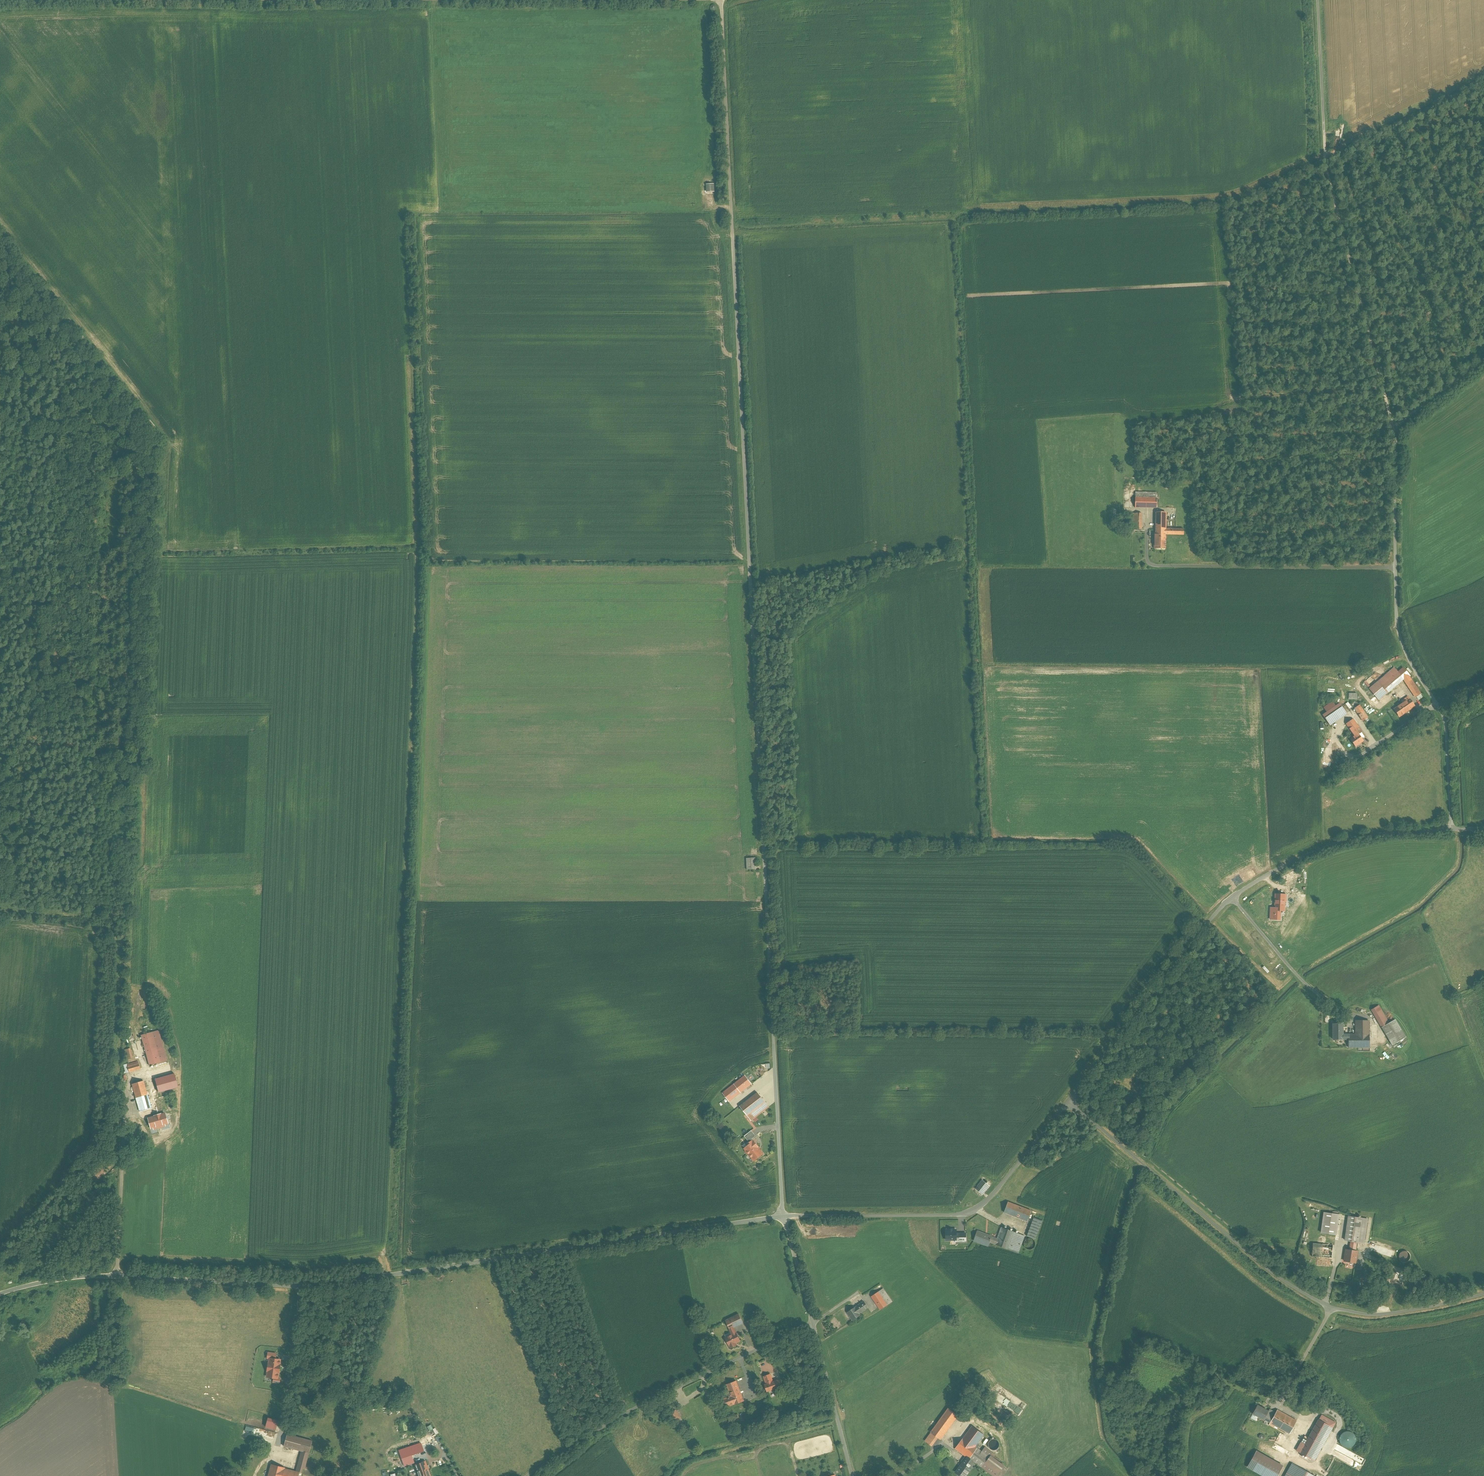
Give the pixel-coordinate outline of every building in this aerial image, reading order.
[(1157,491),(1136,490),(1136,505),(1157,506),(1157,491)] [(1157,512),(1156,536),(1166,536),(1166,535),(1184,535),(1184,517),(1176,517),(1176,529),(1167,529),(1166,513),(1157,512)] [(1166,549),(1166,536),(1156,536),(1155,536),(1155,549),(1166,549)] [(1404,679),(1409,675),(1404,668),(1399,673),(1395,668),(1370,689),(1379,700),(1404,679)] [(1409,675),(1404,679),(1416,698),(1421,694),(1410,677),(1411,676),(1409,675)] [(1415,706),(1408,697),(1402,701),(1404,703),(1395,709),(1400,717),(1415,706)] [(1340,703),(1323,715),(1330,726),(1347,714),(1340,703)] [(1368,718),(1360,705),(1355,709),(1363,721),(1368,718)] [(1359,734),(1362,732),(1353,719),(1347,724),(1355,736),(1359,734)] [(1359,734),(1355,736),(1350,739),(1355,747),(1363,741),(1359,734)] [(1285,901),(1276,901),(1275,910),(1284,911),(1285,901)] [(1090,962),(1079,965),(1081,971),(1092,968),(1090,962)] [(1289,973),(1282,966),(1277,970),(1283,978),(1289,973)] [(1382,1028),(1389,1023),(1379,1006),(1372,1010),(1382,1028)] [(1389,1023),(1382,1028),(1392,1045),(1406,1037),(1396,1020),(1389,1023)] [(1349,1034),(1349,1035),(1349,1039),(1349,1048),(1369,1047),(1369,1034),(1369,1021),(1356,1021),(1356,1034),(1349,1034)] [(1343,1039),(1349,1039),(1349,1035),(1343,1035),(1343,1029),(1333,1029),(1334,1029),(1334,1033),(1333,1033),(1333,1040),(1334,1040),(1334,1039),(1338,1039),(1338,1040),(1343,1040),(1343,1039)] [(160,1062),(153,1031),(145,1033),(152,1064),(160,1062)] [(1393,1049),(1382,1041),(1376,1050),(1387,1057),(1393,1049)] [(147,1058),(128,1064),(129,1070),(149,1065),(147,1058)] [(751,1084),(745,1077),(713,1102),(719,1109),(751,1084)] [(163,1083),(162,1079),(155,1081),(159,1095),(165,1093),(165,1089),(167,1089),(165,1083),(163,1083)] [(133,1084),(138,1104),(143,1102),(149,1100),(144,1081),(133,1084)] [(745,1136),(750,1143),(752,1141),(751,1140),(756,1136),(744,1122),(746,1120),(748,1123),(769,1107),(758,1093),(726,1117),(742,1138),(745,1136)] [(149,1100),(143,1102),(147,1113),(161,1109),(158,1098),(149,1100)] [(141,1115),(147,1113),(143,1102),(138,1104),(141,1115)] [(753,1141),(752,1141),(750,1143),(748,1145),(749,1146),(745,1149),(746,1150),(746,1151),(748,1154),(749,1154),(755,1161),(763,1154),(758,1147),(754,1142),(753,1142),(753,1141)] [(989,1185),(983,1180),(976,1189),(983,1194),(989,1185)] [(1032,1211),(1009,1202),(1004,1212),(1028,1221),(1032,1211)] [(1333,1214),(1324,1212),(1322,1233),(1337,1235),(1340,1213),(1333,1211),(1333,1214)] [(1349,1216),(1346,1240),(1352,1241),(1357,1242),(1364,1243),(1368,1219),(1349,1216)] [(1043,1221),(1036,1218),(1030,1233),(1037,1236),(1043,1221)] [(998,1239),(992,1237),(990,1242),(996,1244),(996,1245),(1008,1249),(1010,1245),(1015,1232),(1002,1227),(998,1239)] [(956,1240),(956,1230),(952,1230),(952,1229),(949,1229),(949,1230),(946,1230),(946,1240),(956,1240)] [(989,1246),(990,1242),(992,1237),(992,1236),(978,1231),(974,1241),(989,1246)] [(1024,1236),(1015,1232),(1010,1245),(1019,1249),(1024,1236)] [(1333,1245),(1313,1243),(1312,1257),(1319,1257),(1318,1265),(1332,1266),(1333,1245)] [(9,1250),(4,1244),(0,1248),(0,1258),(9,1250)] [(1357,1251),(1355,1251),(1350,1250),(1346,1250),(1345,1261),(1355,1263),(1357,1251)] [(883,1289),(872,1297),(881,1310),(892,1302),(883,1289)] [(864,1302),(859,1305),(863,1311),(868,1308),(864,1302)] [(859,1314),(863,1311),(859,1305),(848,1312),(853,1320),(860,1315),(859,1314)] [(730,1329),(733,1328),(744,1323),(740,1314),(726,1320),(730,1329)] [(733,1328),(730,1329),(733,1335),(730,1336),(730,1338),(727,1340),(731,1348),(735,1346),(735,1345),(736,1343),(740,1341),(733,1328)] [(268,1363),(267,1371),(268,1371),(267,1377),(274,1378),(277,1378),(278,1373),(280,1364),(279,1364),(280,1361),(280,1360),(269,1358),(269,1363),(268,1363)] [(770,1373),(763,1375),(765,1383),(763,1384),(766,1392),(781,1387),(778,1379),(772,1381),(770,1373)] [(737,1380),(726,1383),(730,1396),(722,1399),(725,1406),(744,1400),(737,1380)] [(968,1398),(960,1393),(958,1396),(966,1402),(968,1398)] [(1319,1400),(1311,1394),(1304,1402),(1312,1409),(1319,1400)] [(1264,1419),(1270,1423),(1273,1418),(1266,1415),(1268,1412),(1258,1406),(1254,1414),(1264,1420),(1264,1419)] [(948,1407),(922,1441),(929,1446),(935,1438),(939,1441),(959,1416),(948,1407)] [(680,1416),(675,1409),(670,1412),(677,1424),(680,1422),(678,1418),(680,1416)] [(1277,1410),(1273,1418),(1270,1423),(1290,1434),(1297,1421),(1277,1410)] [(1336,1423),(1322,1415),(1306,1445),(1302,1442),(1297,1451),(1314,1461),(1336,1423)] [(766,1416),(754,1421),(756,1426),(768,1421),(766,1416)] [(963,1464),(968,1467),(972,1461),(970,1459),(994,1475),(997,1475),(1005,1466),(994,1458),(996,1455),(985,1447),(982,1451),(977,1448),(978,1448),(979,1445),(978,1444),(984,1435),(972,1426),(955,1449),(968,1458),(963,1464)] [(431,1432),(423,1435),(426,1440),(433,1437),(431,1432)] [(312,1441),(287,1434),(284,1446),(302,1451),(296,1471),(302,1472),(303,1468),(305,1469),(312,1441)] [(421,1445),(409,1450),(411,1453),(401,1456),(404,1465),(409,1464),(414,1462),(412,1455),(423,1452),(421,1445)] [(1256,1451),(1247,1468),(1262,1475),(1278,1475),(1283,1465),(1256,1451)] [(1344,1467),(1337,1459),(1327,1467),(1335,1475),(1344,1467)] [(417,1472),(427,1468),(425,1462),(415,1465),(417,1472)] [(1292,1462),(1284,1475),(1316,1475),(1292,1462)] [(968,1467),(963,1464),(963,1463),(956,1472),(961,1475),(966,1475),(971,1469),(968,1467)] [(268,1475),(299,1475),(300,1472),(285,1469),(285,1467),(272,1464),(268,1475)] [(417,1472),(419,1475),(430,1475),(427,1468),(417,1472)]
